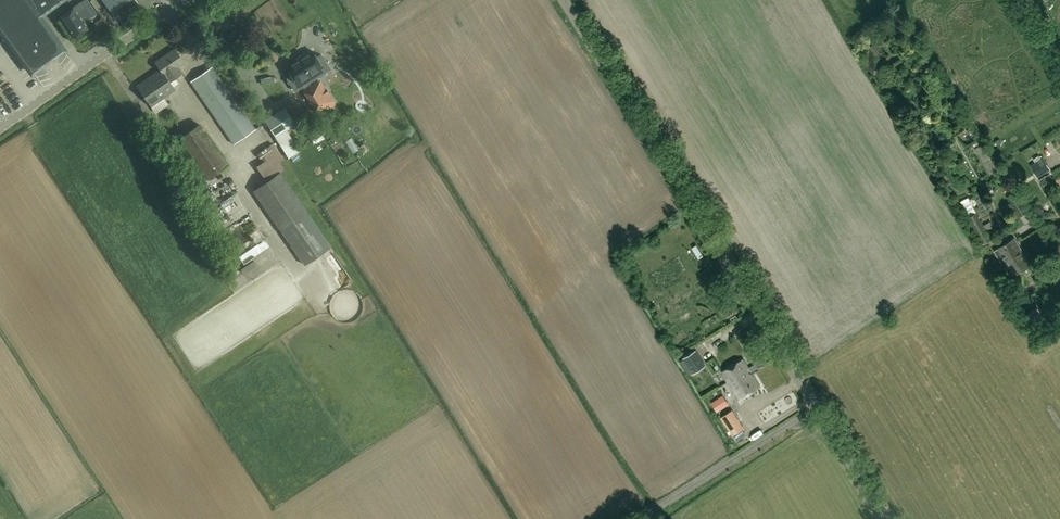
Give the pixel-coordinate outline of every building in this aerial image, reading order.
[(65,49),(40,15),(61,0),(0,0),(0,29),(32,73),(65,49)] [(116,18),(138,3),(136,0),(103,0),(116,18)] [(91,16),(81,2),(61,17),(75,36),(88,27),(84,22),(91,16)] [(328,45),(336,41),(326,24),(318,29),(328,45)] [(169,81),(170,81),(182,73),(178,67),(185,62),(175,48),(156,62),(161,70),(169,81)] [(317,57),(312,50),(287,67),(292,75),(288,78),(295,91),(330,69),(321,54),(317,57)] [(234,144),(255,129),(212,66),(191,81),(234,144)] [(169,81),(161,70),(138,86),(151,105),(175,89),(170,81),(169,81)] [(335,100),(321,79),(302,91),(316,113),(335,100)] [(285,107),(265,120),(276,137),(287,130),(296,124),(285,107)] [(202,179),(204,181),(227,164),(199,124),(180,138),(196,160),(190,164),(202,180),(202,179)] [(267,181),(253,191),(280,230),(280,229),(305,265),(332,247),(281,171),(285,168),(272,150),(264,155),(267,159),(256,166),(267,181)] [(1037,178),(1050,170),(1042,157),(1029,165),(1037,178)] [(1051,171),(1055,177),(1051,179),(1055,185),(1058,184),(1058,185),(1059,184),(1059,167),(1051,171)] [(1040,180),(1042,185),(1048,181),(1046,176),(1040,180)] [(1006,197),(1019,217),(1027,212),(1015,192),(1006,197)] [(967,197),(961,199),(964,209),(971,206),(967,197)] [(990,222),(983,226),(976,213),(967,218),(982,245),(991,240),(985,229),(991,228),(991,229),(993,228),(990,222)] [(663,231),(657,236),(662,244),(669,239),(663,231)] [(1030,267),(1024,258),(1013,240),(994,252),(1010,278),(1014,275),(1015,276),(1030,267)] [(1030,312),(1025,315),(1034,330),(1035,329),(1038,333),(1046,328),(1043,323),(1042,324),(1040,321),(1037,323),(1030,312)] [(732,324),(722,329),(724,335),(735,330),(732,324)] [(712,336),(715,341),(723,337),(720,331),(712,336)] [(694,351),(681,359),(691,376),(705,367),(694,351)] [(743,359),(722,372),(739,400),(760,387),(751,372),(758,368),(759,368),(768,363),(760,351),(751,356),(756,364),(748,368),(743,359)] [(722,395),(711,402),(717,412),(729,404),(722,395)] [(734,414),(723,421),(733,436),(744,429),(734,414)]
